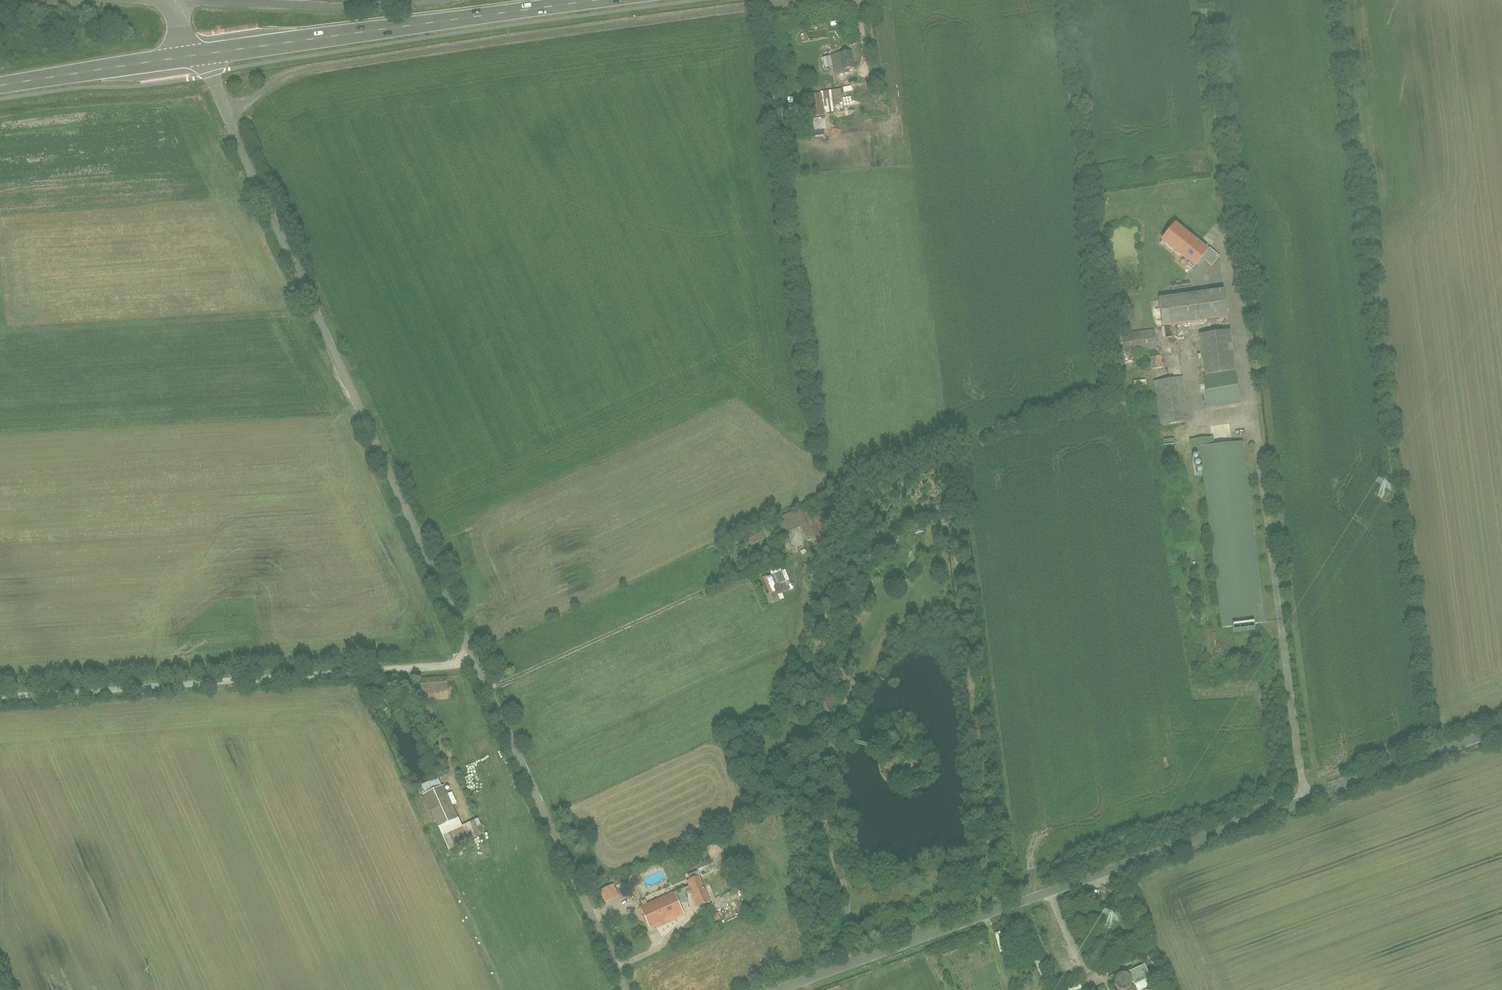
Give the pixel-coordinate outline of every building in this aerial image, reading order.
[(851,52),(831,56),(834,75),(850,72),(849,67),(854,66),(851,52)] [(833,104),(843,102),(841,88),(831,90),(833,104)] [(823,113),(834,111),(833,104),(831,90),(820,92),(820,93),(823,113)] [(820,93),(809,95),(812,116),(824,114),(823,113),(820,93)] [(824,119),(812,120),(812,130),(824,130),(824,119)] [(1208,250),(1174,224),(1160,243),(1194,268),(1201,258),(1208,250)] [(1212,266),(1220,256),(1209,248),(1208,250),(1201,258),(1212,266)] [(1190,282),(1172,285),(1173,293),(1192,290),(1190,282)] [(1222,290),(1159,299),(1163,326),(1226,317),(1222,290)] [(1154,330),(1123,334),(1126,354),(1157,349),(1154,330)] [(1231,331),(1199,335),(1208,408),(1240,404),(1231,331)] [(1159,356),(1150,357),(1152,368),(1160,367),(1159,356)] [(1183,377),(1154,382),(1161,426),(1190,421),(1183,377)] [(1266,621),(1243,443),(1214,446),(1213,438),(1192,441),(1194,455),(1200,454),(1223,626),(1266,621)] [(763,529),(748,536),(753,546),(768,539),(763,529)] [(786,570),(767,578),(774,594),(793,586),(786,570)] [(449,702),(447,683),(417,684),(419,702),(449,702)] [(436,832),(461,819),(443,784),(420,795),(436,832)] [(638,873),(629,877),(634,888),(643,884),(638,873)] [(700,876),(687,881),(697,905),(710,900),(700,876)] [(614,884),(599,890),(604,902),(619,896),(614,884)] [(673,892),(641,907),(651,929),(683,915),(673,892)] [(719,912),(708,917),(711,924),(722,919),(719,912)] [(1144,964),(1130,971),(1136,983),(1150,977),(1144,964)] [(1129,987),(1130,983),(1129,979),(1127,976),(1123,975),(1119,976),(1116,979),(1115,983),(1116,986),(1118,989),(1121,989),(1124,989),(1126,989),(1129,987)] [(1067,986),(1069,989),(1077,989),(1081,988),(1079,982),(1067,986)]
